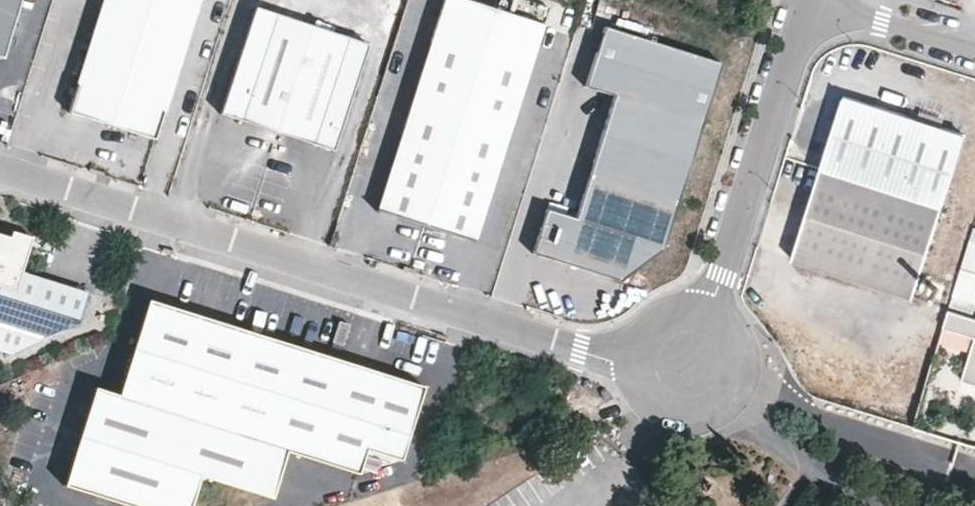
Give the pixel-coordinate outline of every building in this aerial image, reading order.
[(8,65),(28,0),(0,0),(0,62),(8,65)] [(158,145),(203,0),(109,0),(71,118),(158,145)] [(455,0),(444,0),(379,206),(472,235),(537,26),(455,0)] [(223,119),(336,156),(371,49),(257,12),(223,119)] [(715,68),(606,31),(589,85),(614,97),(575,225),(552,219),(541,261),(614,285),(661,246),(715,68)] [(961,132),(844,96),(793,257),(913,298),(961,132)] [(974,289),(974,224),(972,223),(953,282),(974,289)] [(2,289),(0,297),(0,352),(15,356),(82,323),(90,296),(24,275),(33,246),(0,236),(0,289),(2,289)] [(947,301),(971,309),(974,295),(974,289),(953,282),(947,301)] [(145,301),(115,396),(91,389),(61,487),(122,505),(187,505),(196,477),(269,499),(283,452),(355,474),(363,450),(398,460),(421,386),(145,301)] [(941,323),(971,333),(957,377),(974,383),(974,314),(946,305),(941,323)]
